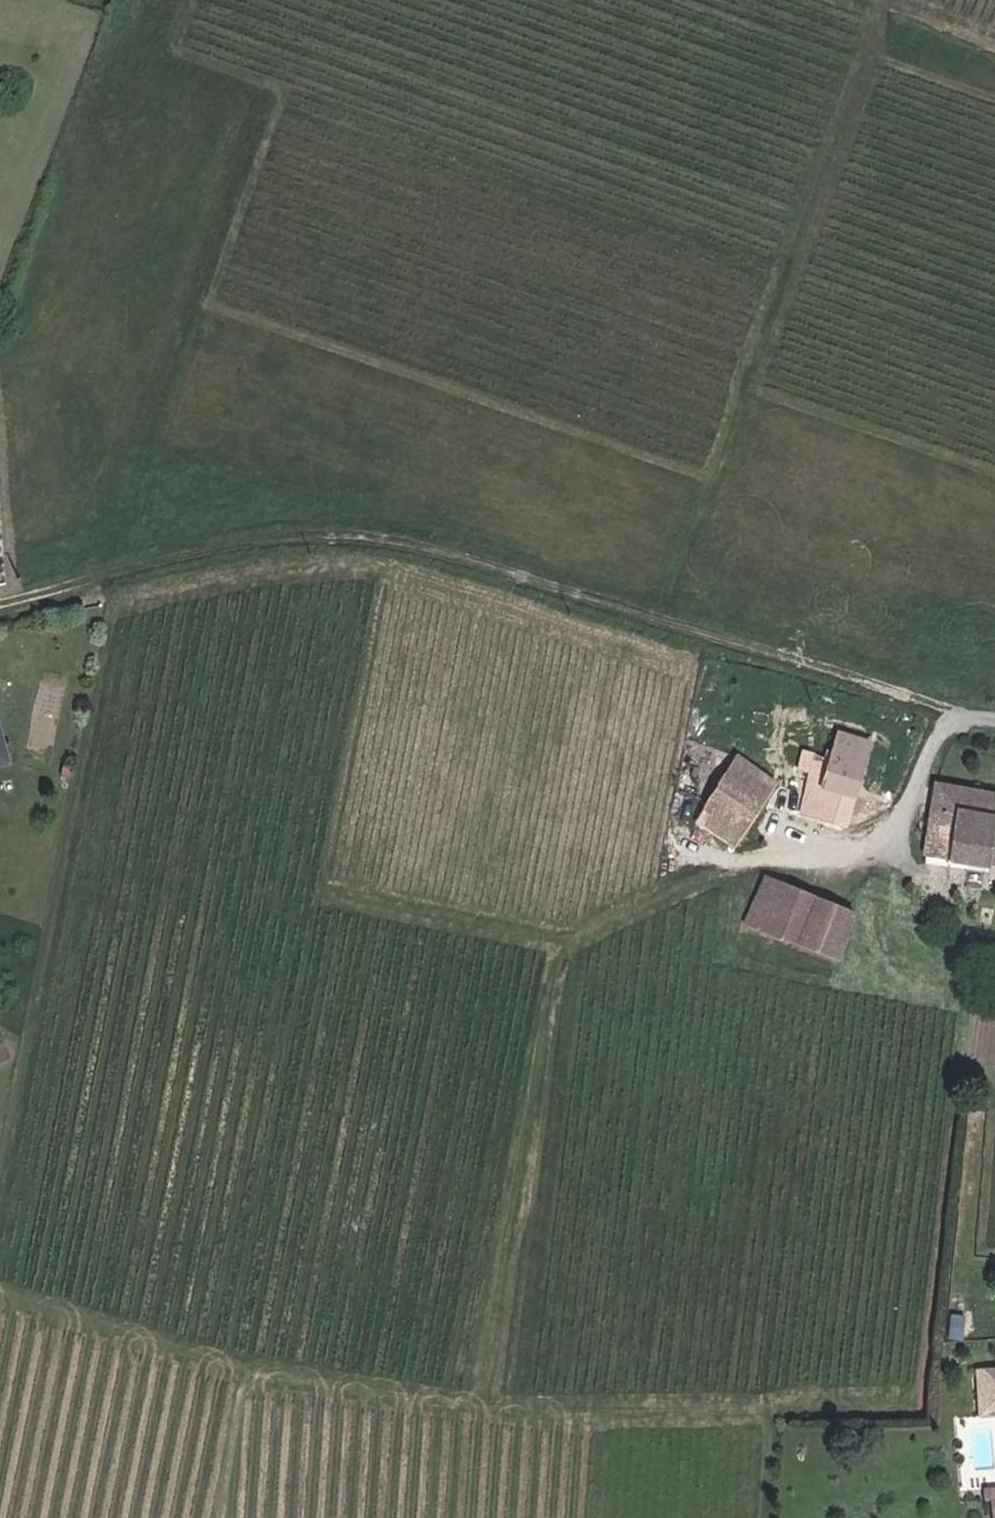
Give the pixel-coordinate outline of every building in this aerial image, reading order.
[(10,744),(0,720),(0,748),(10,744)] [(806,812),(852,826),(876,745),(842,735),(836,755),(824,752),(806,812)] [(698,827),(738,850),(777,782),(738,759),(698,827)] [(940,786),(930,859),(994,868),(994,794),(940,786)] [(846,957),(863,911),(770,877),(753,924),(846,957)] [(981,1375),(981,1349),(973,1349),(973,1393),(985,1388),(981,1375)] [(981,1349),(981,1375),(985,1388),(994,1388),(994,1349),(981,1349)]
